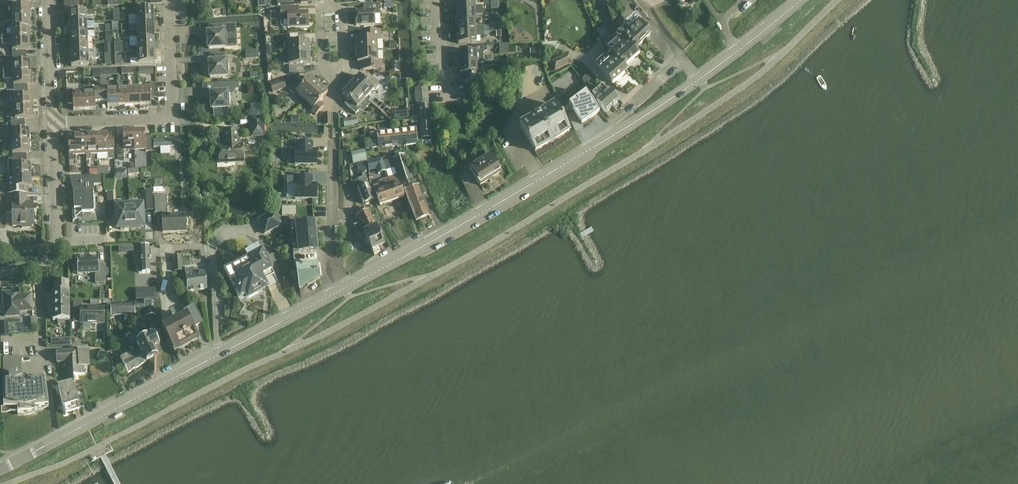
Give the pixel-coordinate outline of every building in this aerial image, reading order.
[(457,12),(483,11),(482,6),(474,6),(474,0),(467,0),(456,0),(457,12)] [(380,15),(380,5),(368,5),(369,11),(355,12),(356,26),(374,25),(374,15),(380,15)] [(4,14),(4,18),(30,17),(29,6),(12,6),(12,13),(4,14)] [(296,14),(296,8),(280,8),(281,26),(284,29),(308,28),(307,14),(296,14)] [(128,16),(129,21),(153,20),(153,9),(136,9),(136,16),(128,16)] [(69,12),(69,23),(86,23),(86,16),(94,16),(94,11),(69,12)] [(457,12),(457,23),(475,22),(475,15),(483,15),(483,11),(457,12)] [(11,29),(30,28),(30,17),(4,18),(4,23),(13,22),(13,28),(11,29)] [(154,31),(153,20),(129,21),(129,25),(137,25),(137,31),(154,31)] [(457,23),(458,33),(488,32),(483,32),(483,28),(475,28),(475,22),(457,23)] [(87,29),(86,23),(69,23),(70,34),(95,33),(94,29),(87,29)] [(623,37),(626,41),(638,54),(639,53),(636,50),(650,37),(638,24),(623,37)] [(207,36),(205,36),(205,43),(208,43),(208,49),(225,48),(224,45),(227,45),(227,40),(235,39),(235,25),(223,26),(210,27),(210,33),(207,33),(207,36)] [(30,28),(11,29),(11,35),(3,36),(3,40),(29,39),(28,28),(30,28)] [(129,38),(129,42),(154,41),(154,31),(137,31),(137,38),(129,38)] [(357,52),(377,51),(376,40),(380,40),(380,32),(362,32),(362,40),(356,40),(357,52)] [(488,34),(488,32),(458,33),(458,44),(476,44),(475,37),(484,37),(484,36),(486,36),(486,34),(488,34)] [(70,34),(70,45),(87,44),(87,38),(95,37),(95,33),(70,34)] [(288,35),(288,54),(309,53),(308,42),(302,42),(302,34),(288,35)] [(29,39),(3,40),(3,46),(12,46),(12,50),(12,57),(26,56),(26,51),(29,51),(29,39)] [(155,52),(154,41),(129,42),(130,47),(137,47),(138,53),(155,52)] [(611,54),(614,57),(626,71),(627,70),(624,67),(638,54),(626,41),(611,54)] [(116,43),(114,43),(114,51),(115,51),(123,51),(122,43),(121,43),(116,43)] [(71,56),(95,55),(95,50),(87,50),(87,44),(70,45),(71,56)] [(458,53),(459,64),(476,63),(476,57),(481,57),(480,53),(481,53),(484,51),(484,46),(467,47),(467,53),(458,53)] [(529,49),(530,60),(541,59),(539,49),(529,49)] [(377,62),(377,51),(357,52),(357,63),(363,63),(363,71),(381,70),(381,61),(377,62)] [(155,63),(155,52),(138,53),(138,59),(130,59),(130,64),(155,63)] [(309,53),(288,54),(289,73),(304,73),(303,65),(309,65),(309,53)] [(573,63),(568,53),(549,62),(554,72),(573,63)] [(96,59),(95,55),(71,56),(71,67),(88,66),(88,59),(96,59)] [(225,61),(225,55),(211,56),(211,62),(209,62),(209,65),(206,65),(207,72),(209,72),(209,78),(226,77),(226,74),(228,74),(228,63),(225,63),(225,62),(226,61),(225,61)] [(26,62),(26,56),(12,57),(13,69),(3,69),(3,74),(30,73),(29,62),(26,62)] [(611,85),(626,71),(614,57),(599,71),(611,85)] [(476,63),(459,64),(459,75),(468,75),(468,81),(484,80),(483,69),(477,70),(476,63)] [(13,79),(14,91),(27,91),(27,85),(30,85),(30,73),(3,74),(3,79),(13,79)] [(354,80),(350,84),(365,99),(373,90),(376,90),(379,87),(379,84),(376,82),(376,81),(373,81),(367,76),(363,80),(359,76),(355,81),(354,80)] [(595,83),(587,76),(583,80),(592,87),(595,83)] [(296,92),(305,100),(320,85),(315,80),(314,82),(310,78),(302,86),(297,82),(289,91),(293,95),(296,92)] [(286,88),(283,80),(270,85),(272,92),(286,88)] [(210,97),(208,97),(208,104),(211,104),(211,109),(228,108),(228,105),(230,105),(230,96),(232,95),(233,94),(235,92),(235,90),(238,89),(238,83),(212,85),(213,85),(213,93),(210,93),(210,97)] [(139,87),(140,105),(151,105),(150,99),(157,98),(156,84),(150,84),(150,86),(139,87)] [(346,90),(342,94),(348,100),(344,105),(355,115),(360,110),(357,107),(365,99),(350,84),(345,89),(346,90)] [(324,89),(320,85),(305,100),(314,109),(311,112),(316,116),(324,107),(319,103),(327,94),(323,90),(324,89)] [(107,107),(118,106),(117,88),(106,88),(106,86),(100,86),(100,89),(101,101),(107,100),(107,107)] [(117,88),(118,106),(129,106),(128,87),(117,88)] [(139,87),(128,87),(129,106),(140,105),(139,87)] [(428,104),(427,88),(415,89),(416,104),(428,104)] [(94,91),(83,91),(84,110),(95,110),(95,103),(101,103),(101,101),(100,89),(94,89),(94,91)] [(73,111),(84,110),(83,91),(72,92),(72,90),(66,90),(67,104),(73,104),(73,111)] [(14,91),(14,108),(31,107),(31,96),(28,96),(27,91),(14,91)] [(602,94),(601,95),(613,107),(619,101),(610,93),(609,94),(607,93),(604,96),(602,94)] [(605,114),(613,107),(601,95),(599,97),(601,98),(596,103),(605,114)] [(587,99),(570,111),(577,120),(584,130),(584,129),(600,118),(593,108),(587,99)] [(535,116),(536,117),(545,132),(552,142),(570,132),(554,105),(535,116)] [(11,119),(11,125),(25,125),(25,119),(32,119),(31,107),(14,108),(15,119),(11,119)] [(431,142),(428,107),(420,107),(422,142),(431,142)] [(408,110),(394,111),(395,120),(409,119),(408,110)] [(488,112),(485,120),(492,123),(495,116),(488,112)] [(545,132),(536,117),(535,117),(535,116),(519,125),(535,152),(552,142),(545,132)] [(264,137),(263,117),(250,118),(251,137),(264,137)] [(11,125),(12,142),(29,142),(28,130),(25,131),(25,125),(11,125)] [(371,135),(372,142),(416,138),(415,129),(403,130),(403,132),(371,135)] [(239,145),(238,130),(223,131),(224,146),(218,146),(219,159),(226,159),(227,160),(227,164),(235,163),(235,162),(241,162),(241,154),(243,154),(242,145),(239,145)] [(123,151),(134,150),(133,131),(122,132),(123,138),(116,138),(117,157),(124,157),(123,151)] [(133,131),(134,150),(145,150),(145,152),(152,152),(151,137),(145,137),(145,131),(133,131)] [(96,135),(85,136),(86,155),(86,160),(90,160),(90,154),(97,154),(96,135)] [(96,135),(97,154),(97,160),(108,160),(114,160),(114,141),(107,141),(107,135),(96,135)] [(86,155),(85,136),(74,136),(74,142),(68,143),(69,161),(76,161),(75,155),(86,155)] [(416,138),(372,142),(372,149),(404,146),(405,148),(417,146),(416,138)] [(154,148),(173,148),(173,140),(153,140),(154,148)] [(12,142),(12,160),(26,159),(26,153),(29,153),(29,142),(12,142)] [(297,143),(297,150),(295,150),(295,165),(316,166),(316,151),(312,151),(312,144),(297,143)] [(364,152),(352,155),(353,162),(365,160),(364,152)] [(403,156),(393,160),(395,166),(404,192),(413,214),(416,221),(420,219),(430,215),(419,187),(414,188),(403,156)] [(501,173),(490,156),(470,169),(480,186),(501,173)] [(12,160),(13,177),(30,176),(30,165),(26,165),(26,159),(12,160)] [(385,169),(395,166),(393,160),(393,159),(383,162),(385,169)] [(368,171),(376,170),(374,161),(366,163),(368,171)] [(365,162),(356,164),(358,174),(367,172),(365,162)] [(368,181),(365,174),(361,175),(363,178),(357,180),(361,188),(357,189),(363,205),(364,204),(366,205),(369,204),(369,202),(375,200),(371,190),(370,191),(366,182),(368,181)] [(31,187),(30,176),(13,177),(14,188),(9,188),(10,194),(28,194),(27,187),(31,187)] [(101,185),(101,176),(70,178),(73,178),(74,208),(72,208),(73,222),(83,213),(94,213),(94,209),(95,209),(95,207),(94,207),(93,204),(95,204),(95,197),(95,196),(93,196),(93,193),(94,193),(94,185),(101,185)] [(396,176),(388,179),(396,200),(404,198),(396,176)] [(294,199),(316,200),(316,185),(312,185),(312,178),(296,178),(287,178),(286,185),(294,185),(294,199)] [(380,206),(396,200),(388,179),(380,182),(381,184),(373,187),(380,206)] [(27,203),(26,195),(11,196),(12,227),(22,226),(22,228),(32,228),(32,226),(34,226),(33,203),(27,203)] [(168,216),(167,196),(154,196),(155,213),(162,213),(163,216),(162,216),(163,232),(186,231),(186,227),(187,225),(188,223),(187,221),(186,219),(186,215),(168,216)] [(142,205),(129,206),(130,230),(140,229),(140,227),(143,227),(142,205)] [(120,230),(130,230),(129,206),(116,206),(117,228),(120,228),(120,230)] [(366,232),(376,227),(369,212),(366,213),(364,209),(357,212),(359,217),(358,218),(359,219),(354,222),(356,232),(364,229),(366,232)] [(282,225),(275,212),(257,221),(264,234),(282,225)] [(290,227),(292,241),(315,238),(314,224),(290,227)] [(364,229),(356,232),(357,235),(364,234),(372,251),(384,245),(376,227),(366,232),(364,229)] [(317,252),(315,238),(292,241),(293,254),(317,252)] [(139,264),(136,267),(137,271),(139,273),(142,273),(149,273),(149,257),(150,257),(150,250),(148,250),(148,247),(141,247),(141,264),(139,264)] [(272,271),(262,251),(225,270),(240,297),(237,298),(238,298),(246,294),(247,296),(249,296),(255,293),(255,291),(254,289),(260,286),(260,285),(264,283),(266,288),(267,287),(267,288),(267,287),(262,277),(272,271)] [(182,271),(180,256),(173,257),(175,272),(182,271)] [(99,265),(99,257),(98,257),(77,258),(76,258),(77,266),(74,266),(75,273),(77,273),(77,274),(78,274),(95,273),(96,283),(106,283),(105,265),(99,265)] [(318,266),(297,269),(300,290),(320,280),(318,266)] [(195,275),(194,269),(186,270),(188,293),(206,290),(205,274),(195,275)] [(70,320),(69,282),(54,283),(55,292),(52,292),(53,321),(59,321),(59,323),(63,323),(63,320),(70,320)] [(156,300),(156,288),(136,289),(136,301),(156,300)] [(17,293),(16,292),(13,293),(13,292),(3,293),(5,317),(20,316),(19,312),(32,310),(31,298),(30,296),(29,295),(28,295),(18,296),(18,294),(17,293)] [(144,302),(135,302),(135,313),(146,313),(146,315),(156,314),(156,302),(144,302)] [(81,303),(74,303),(74,316),(81,316),(81,324),(104,324),(104,308),(81,308),(81,303)] [(133,305),(122,306),(123,314),(134,313),(133,305)] [(111,315),(123,314),(122,306),(111,307),(111,315)] [(203,323),(194,306),(184,311),(184,313),(175,318),(173,315),(169,317),(173,324),(163,329),(174,350),(197,338),(192,329),(203,323)] [(8,322),(0,323),(0,325),(1,336),(9,335),(8,322)] [(152,335),(136,343),(139,349),(144,358),(146,362),(157,356),(155,353),(153,348),(158,346),(152,335)] [(69,338),(51,339),(52,347),(70,346),(69,338)] [(128,355),(121,360),(128,372),(146,362),(144,358),(139,349),(135,351),(133,349),(129,351),(127,347),(124,349),(128,355)] [(86,350),(56,353),(57,363),(66,363),(67,380),(67,384),(74,384),(74,377),(85,374),(84,366),(87,366),(86,350)] [(14,358),(3,358),(3,384),(2,409),(16,408),(17,413),(35,411),(34,407),(48,405),(45,380),(23,382),(21,377),(20,377),(19,359),(21,359),(21,358),(14,358)] [(74,395),(72,388),(59,391),(62,401),(61,401),(66,415),(79,411),(74,395)]
